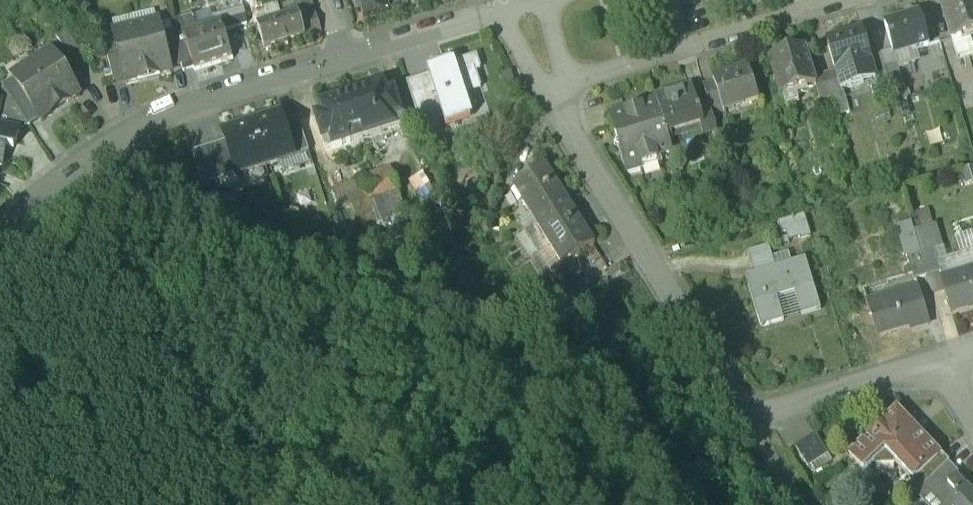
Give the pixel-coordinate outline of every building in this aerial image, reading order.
[(265,12),(300,1),(304,0),(242,0),(244,11),(248,29),(258,27),(269,23),(265,12)] [(316,14),(312,0),(304,0),(300,1),(305,17),(316,14)] [(357,10),(362,9),(364,16),(388,10),(386,0),(354,0),(357,10)] [(941,7),(951,40),(969,34),(972,33),(972,0),(964,0),(941,7)] [(269,23),(299,14),(300,18),(305,17),(300,1),(265,12),(269,23)] [(224,34),(248,29),(244,11),(219,16),(221,24),(224,34)] [(269,23),(258,27),(265,49),(305,37),(300,18),(299,14),(269,23)] [(305,17),(300,18),(305,37),(321,32),(316,14),(305,17)] [(919,14),(884,24),(892,50),(894,56),(895,56),(899,69),(914,64),(911,51),(928,46),(919,14)] [(185,36),(198,32),(194,17),(171,22),(184,74),(195,70),(190,54),(185,36)] [(159,23),(136,28),(148,77),(157,75),(158,76),(171,73),(170,69),(161,34),(159,23)] [(224,34),(221,24),(198,32),(185,36),(190,54),(227,42),(224,34)] [(136,28),(114,34),(117,45),(126,80),(127,84),(140,81),(139,79),(148,77),(136,28)] [(870,29),(863,31),(867,44),(874,42),(870,29)] [(79,51),(66,31),(56,38),(63,48),(69,58),(79,51)] [(173,31),(161,34),(170,69),(181,66),(173,31)] [(863,31),(827,42),(835,71),(839,83),(840,82),(857,77),(854,67),(868,63),(872,62),(871,57),(867,44),(863,31)] [(951,40),(957,60),(972,55),(972,46),(969,34),(951,40)] [(227,42),(190,54),(195,70),(232,59),(227,42)] [(117,45),(105,48),(114,83),(126,80),(117,45)] [(69,58),(63,48),(53,54),(72,85),(82,78),(69,58)] [(804,49),(769,59),(780,96),(782,95),(785,104),(798,100),(796,91),(814,85),(815,85),(813,79),(804,49)] [(892,50),(881,54),(887,76),(900,72),(899,69),(895,56),(894,56),(892,50)] [(53,54),(52,53),(32,65),(59,107),(60,109),(80,96),(72,85),(53,54)] [(893,93),(887,76),(881,54),(871,57),(872,62),(868,63),(878,98),(893,93)] [(477,55),(452,63),(452,61),(427,69),(429,75),(440,109),(447,128),(471,120),(462,93),(481,87),(476,69),(481,67),(477,55)] [(59,107),(32,65),(13,77),(14,79),(40,120),(41,121),(60,109),(59,107)] [(748,68),(713,79),(713,80),(718,96),(722,108),(723,108),(742,102),(744,106),(758,101),(753,86),(754,86),(752,82),(748,68)] [(511,71),(503,74),(507,86),(515,83),(511,71)] [(835,71),(824,74),(824,76),(830,93),(838,115),(849,111),(845,98),(840,82),(839,83),(835,71)] [(900,72),(887,76),(893,93),(895,102),(907,98),(900,72)] [(429,75),(406,82),(418,116),(440,109),(429,75)] [(824,76),(813,79),(815,85),(814,85),(818,97),(830,93),(824,76)] [(40,120),(14,79),(4,86),(30,126),(40,120)] [(707,99),(718,96),(713,80),(702,84),(706,99),(707,99)] [(4,86),(0,102),(0,105),(18,134),(30,126),(4,86)] [(384,87),(349,98),(363,142),(398,131),(395,122),(402,120),(394,94),(387,96),(384,87)] [(692,91),(657,101),(666,129),(668,137),(703,127),(699,113),(692,91)] [(726,117),(723,108),(722,108),(718,96),(707,99),(713,121),(726,117)] [(333,151),(363,142),(349,98),(319,108),(322,117),(315,119),(323,145),(330,142),(333,151)] [(657,101),(610,115),(618,139),(614,145),(666,129),(657,101)] [(2,166),(5,149),(14,151),(18,134),(0,105),(0,166),(2,166)] [(710,110),(699,113),(703,127),(705,135),(716,131),(710,110)] [(281,116),(252,126),(266,167),(294,158),(283,124),(281,116)] [(298,119),(283,124),(294,158),(309,153),(298,119)] [(252,126),(224,135),(226,143),(237,177),(266,167),(252,126)] [(666,129),(614,145),(621,148),(628,172),(659,163),(657,157),(672,153),(668,137),(666,129)] [(226,143),(192,154),(203,188),(237,177),(226,143)] [(568,204),(546,169),(547,169),(546,167),(512,189),(513,190),(514,189),(536,224),(568,204)] [(392,174),(365,183),(377,222),(404,213),(392,174)] [(359,229),(377,222),(365,183),(335,192),(344,221),(355,217),(359,229)] [(568,204),(536,224),(549,246),(561,265),(560,265),(561,266),(595,245),(594,244),(593,244),(568,204)] [(804,216),(778,224),(781,235),(796,231),(799,240),(810,236),(804,216)] [(933,250),(937,260),(947,257),(937,224),(922,228),(919,217),(910,220),(920,254),(933,250)] [(906,258),(920,254),(910,220),(896,224),(906,258)] [(549,246),(536,224),(524,232),(537,253),(549,246)] [(768,248),(747,255),(751,268),(772,261),(768,248)] [(942,279),(972,270),(972,249),(947,257),(937,260),(941,273),(942,279)] [(927,277),(941,273),(937,260),(933,250),(920,254),(927,277)] [(913,282),(927,277),(920,254),(906,258),(913,282)] [(805,260),(745,278),(757,316),(765,314),(769,326),(784,322),(776,299),(794,293),(802,316),(821,310),(805,260)] [(940,279),(950,313),(972,306),(972,270),(942,279),(940,279)] [(918,288),(866,304),(876,336),(908,326),(909,330),(928,324),(918,288)] [(558,317),(589,314),(587,291),(555,295),(558,317)] [(897,411),(849,457),(864,473),(884,454),(913,482),(940,456),(897,411)] [(828,456),(815,435),(796,448),(808,468),(828,456)] [(940,456),(913,482),(921,491),(923,488),(945,468),(948,465),(940,456)] [(945,468),(923,488),(931,496),(953,476),(945,468)] [(953,476),(931,496),(939,504),(972,504),(972,495),(972,496),(953,476)]
